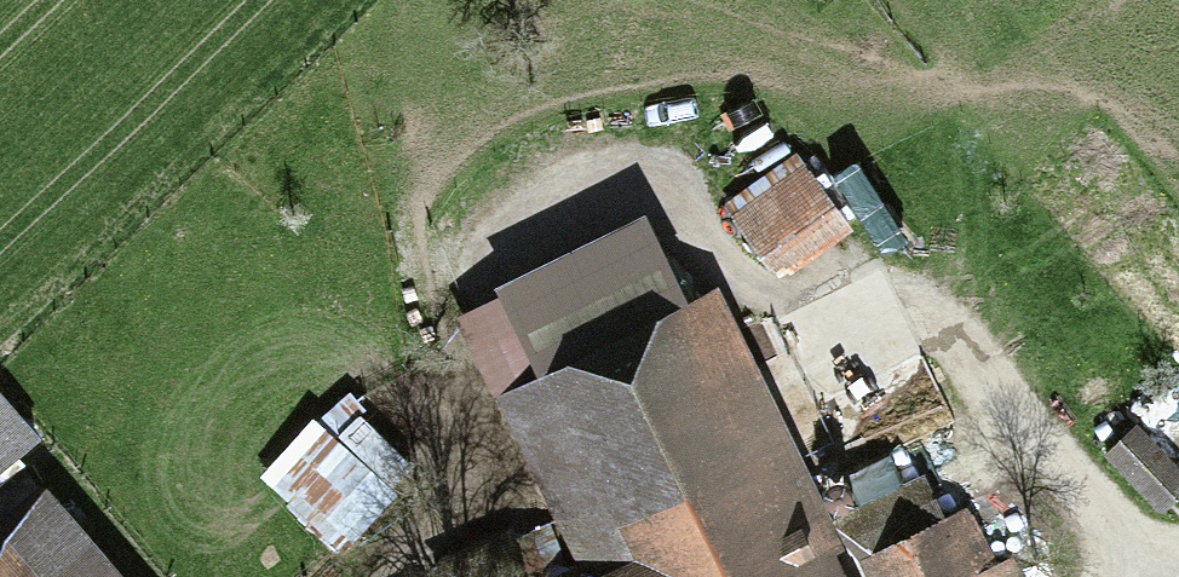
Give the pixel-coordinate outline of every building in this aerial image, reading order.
[(800,166),(738,212),(778,265),(839,220),(800,166)] [(507,287),(556,385),(696,315),(646,217),(507,287)] [(556,576),(811,576),(803,562),(842,543),(722,302),(696,315),(556,385),(514,406),(591,560),(556,576)] [(41,442),(0,393),(0,476),(41,442)] [(1131,426),(1102,454),(1153,507),(1178,483),(1178,476),(1131,426)] [(852,509),(887,576),(1021,576),(1012,559),(1000,566),(968,503),(944,515),(923,473),(852,509)] [(62,511),(0,563),(0,576),(117,576),(62,511)] [(441,576),(528,576),(517,547),(441,576)]
